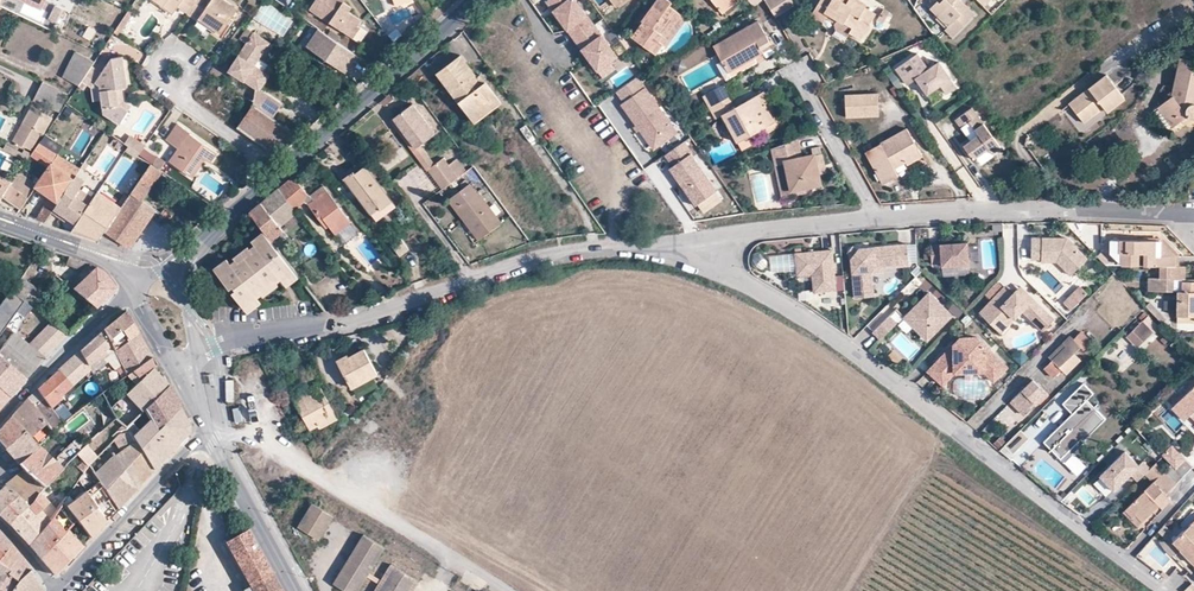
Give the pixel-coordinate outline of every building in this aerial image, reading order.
[(177,6),(180,2),(191,8),(196,0),(154,0),(172,13),(177,6)] [(191,8),(187,13),(196,19),(199,15),(209,21),(206,26),(218,35),(237,8),(226,0),(196,0),(191,8)] [(258,0),(250,0),(243,10),(248,14),(258,0)] [(344,2),(340,0),(314,0),(309,8),(351,38),(357,30),(353,27),(356,23),(357,20),(347,13),(351,7),(344,2)] [(560,0),(547,0),(546,1),(553,11),(562,3),(560,0)] [(575,0),(560,0),(562,3),(553,11),(598,71),(617,56),(575,0)] [(680,15),(670,8),(673,3),(669,0),(660,0),(643,24),(641,23),(632,36),(655,53),(662,44),(657,40),(660,36),(663,37),(679,16),(680,15)] [(717,8),(728,0),(711,0),(717,8)] [(735,0),(728,0),(717,8),(722,14),(737,2),(735,0)] [(776,16),(794,6),(791,0),(767,0),(776,16)] [(824,19),(828,13),(852,27),(849,33),(849,32),(860,39),(875,13),(865,7),(866,4),(859,0),(819,0),(811,14),(823,21),(824,19)] [(939,3),(937,1),(930,8),(938,16),(947,25),(944,28),(952,36),(974,14),(960,0),(942,0),(939,3)] [(187,13),(191,8),(180,2),(177,6),(187,13)] [(848,33),(849,33),(852,27),(828,13),(824,19),(848,33)] [(199,15),(196,19),(206,26),(209,21),(199,15)] [(682,21),(680,15),(679,16),(663,37),(660,36),(657,40),(662,44),(665,46),(682,21)] [(935,19),(944,28),(947,25),(938,16),(935,19)] [(714,46),(729,72),(763,53),(762,48),(770,43),(758,20),(714,46)] [(365,30),(356,23),(353,27),(357,30),(351,38),(357,41),(365,30)] [(91,40),(97,30),(89,25),(84,36),(83,36),(91,40)] [(252,37),(256,32),(250,28),(243,37),(249,42),(230,68),(254,86),(265,71),(264,70),(254,64),(259,56),(260,56),(266,47),(265,46),(253,38),(252,37)] [(357,56),(337,41),(330,37),(326,34),(318,29),(307,46),(345,73),(357,56)] [(270,41),(256,32),(252,37),(253,38),(265,46),(266,47),(260,56),(259,56),(254,64),(264,70),(269,63),(265,60),(266,59),(275,45),(270,42),(270,41)] [(330,37),(337,41),(340,36),(334,32),(330,37)] [(81,82),(90,67),(95,61),(77,52),(63,77),(78,85),(81,82)] [(475,123),(500,103),(478,74),(476,76),(460,55),(437,74),(475,123)] [(947,94),(956,87),(938,62),(927,71),(916,56),(897,70),(908,87),(916,81),(928,96),(941,86),(946,93),(947,94)] [(1192,67),(1193,60),(1180,57),(1172,95),(1157,107),(1172,127),(1187,116),(1188,117),(1190,118),(1191,119),(1193,119),(1193,67),(1192,67)] [(90,67),(81,82),(91,89),(91,88),(95,83),(98,85),(100,102),(100,103),(100,110),(119,123),(127,111),(115,101),(114,90),(114,89),(121,89),(124,89),(123,66),(119,66),(118,58),(110,58),(100,74),(90,67)] [(265,71),(254,86),(258,89),(268,73),(265,71)] [(1106,110),(1110,113),(1127,99),(1109,76),(1072,105),(1087,125),(1106,110)] [(666,121),(635,78),(620,88),(628,100),(624,103),(650,139),(663,130),(660,126),(666,121)] [(34,99),(60,112),(68,93),(43,81),(34,99)] [(93,103),(100,103),(100,102),(98,85),(95,83),(91,88),(91,89),(93,103)] [(161,85),(157,91),(173,101),(176,95),(161,85)] [(709,108),(729,97),(722,86),(703,97),(709,108)] [(121,90),(121,89),(114,89),(114,90),(115,101),(127,111),(119,123),(123,126),(130,113),(133,109),(122,100),(121,90)] [(281,105),(258,89),(253,103),(273,117),(281,105)] [(764,92),(756,96),(762,106),(765,104),(774,122),(779,119),(764,92)] [(877,93),(846,95),(847,119),(879,117),(877,93)] [(735,108),(729,97),(709,108),(715,119),(722,115),(737,142),(755,132),(774,122),(765,104),(762,106),(756,96),(735,108)] [(273,117),(253,103),(236,128),(275,156),(299,135),(273,117)] [(419,145),(432,136),(435,133),(412,104),(393,119),(416,148),(419,145)] [(24,122),(43,132),(52,117),(33,107),(24,122)] [(991,155),(1001,148),(972,109),(956,121),(961,129),(968,124),(978,136),(963,147),(972,161),(987,149),(991,155)] [(389,121),(412,151),(416,148),(393,119),(389,121)] [(170,160),(190,174),(202,156),(205,159),(210,162),(216,152),(189,134),(189,132),(178,123),(166,140),(179,148),(170,160)] [(34,149),(41,134),(21,124),(14,140),(34,149)] [(443,127),(435,133),(432,136),(438,143),(449,134),(443,127)] [(905,162),(907,165),(922,157),(907,130),(870,149),(868,145),(863,147),(883,184),(898,176),(894,168),(905,162)] [(145,145),(133,138),(125,149),(137,157),(145,145)] [(797,139),(771,149),(774,163),(785,161),(790,190),(808,187),(816,185),(820,184),(818,175),(817,167),(824,165),(821,154),(820,147),(811,149),(812,156),(801,158),(797,139)] [(37,182),(35,185),(52,197),(37,219),(46,222),(52,212),(53,211),(55,207),(77,174),(80,169),(39,143),(29,156),(35,161),(37,157),(48,166),(39,178),(37,182)] [(717,191),(683,143),(668,154),(676,166),(670,170),(697,205),(717,191)] [(416,148),(412,151),(429,172),(430,171),(436,166),(419,145),(416,148)] [(22,166),(27,169),(39,178),(48,166),(37,157),(35,161),(29,156),(27,160),(22,166)] [(193,177),(205,159),(202,156),(190,174),(193,177)] [(153,164),(160,169),(165,162),(157,157),(153,164)] [(375,220),(383,214),(379,210),(379,209),(390,200),(360,159),(351,166),(354,170),(343,178),(375,220)] [(445,191),(468,174),(458,160),(451,166),(445,159),(436,166),(430,171),(445,191)] [(785,161),(774,163),(781,197),(809,192),(808,187),(790,190),(785,161)] [(130,193),(142,200),(162,171),(151,164),(130,193)] [(824,165),(817,167),(818,175),(825,174),(824,165)] [(13,179),(3,196),(21,208),(35,185),(37,182),(25,173),(27,169),(22,166),(13,179)] [(25,173),(37,182),(39,178),(27,169),(25,173)] [(3,196),(13,179),(0,173),(0,201),(3,196)] [(77,174),(55,207),(56,208),(69,217),(70,218),(76,222),(93,197),(78,188),(84,179),(77,174)] [(350,223),(326,192),(323,188),(311,196),(305,194),(292,176),(278,188),(281,193),(290,205),(294,210),(303,203),(309,205),(326,228),(329,226),(335,234),(338,232),(350,224),(350,223)] [(478,240),(500,223),(478,192),(476,193),(469,183),(448,200),(478,240)] [(35,185),(21,208),(18,212),(37,219),(52,197),(35,185)] [(267,235),(270,240),(283,230),(279,225),(296,213),(294,210),(290,205),(281,193),(278,188),(261,203),(250,213),(264,232),(267,235)] [(98,190),(96,193),(97,193),(120,209),(122,206),(98,190)] [(93,197),(76,222),(71,231),(81,234),(82,234),(86,227),(87,228),(99,236),(100,237),(104,231),(120,209),(97,193),(96,193),(93,197)] [(120,209),(104,231),(127,248),(154,208),(142,200),(130,193),(122,206),(120,209)] [(395,206),(390,200),(379,209),(379,210),(383,214),(384,214),(395,206)] [(67,221),(70,218),(69,217),(56,208),(55,207),(53,211),(52,212),(67,221)] [(167,209),(164,214),(170,218),(173,214),(167,209)] [(357,234),(350,223),(350,224),(338,232),(346,242),(357,234)] [(392,226),(383,233),(392,245),(401,238),(392,226)] [(98,240),(100,237),(99,236),(87,228),(86,227),(83,231),(82,234),(81,234),(98,240)] [(286,234),(283,230),(270,240),(273,244),(274,243),(286,234)] [(252,241),(256,246),(262,241),(261,240),(267,235),(264,232),(252,241)] [(297,274),(273,244),(270,240),(267,235),(261,240),(262,241),(256,246),(219,273),(245,308),(282,279),(280,276),(286,272),(290,278),(297,274)] [(1043,263),(1060,262),(1069,262),(1077,270),(1088,259),(1067,238),(1032,240),(1033,261),(1043,261),(1043,263)] [(1121,265),(1158,266),(1173,266),(1173,255),(1159,240),(1108,239),(1108,251),(1121,265)] [(970,265),(969,242),(958,243),(953,244),(932,245),(933,263),(943,262),(943,266),(970,265)] [(853,257),(852,259),(855,298),(875,297),(873,268),(909,264),(908,245),(860,249),(858,251),(853,257)] [(853,247),(848,253),(853,257),(858,251),(853,247)] [(796,250),(798,273),(812,271),(813,275),(815,294),(837,291),(833,251),(805,254),(805,249),(796,250)] [(1107,265),(1112,265),(1099,251),(1096,254),(1107,265)] [(81,281),(73,289),(95,308),(116,288),(108,277),(107,276),(105,274),(103,272),(87,262),(69,256),(68,258),(65,265),(82,272),(77,277),(81,281)] [(1072,275),(1077,270),(1069,262),(1060,262),(1072,275)] [(1158,266),(1158,278),(1148,278),(1148,291),(1176,291),(1193,291),(1193,281),(1183,281),(1183,266),(1173,266),(1158,266)] [(1090,276),(1095,282),(1101,277),(1095,271),(1090,276)] [(299,277),(297,274),(290,278),(286,272),(280,276),(282,279),(288,286),(293,282),(299,278),(299,277)] [(31,307),(34,309),(39,301),(44,294),(22,278),(21,278),(13,292),(31,307)] [(1080,285),(1069,297),(1076,304),(1087,293),(1080,285)] [(1021,286),(1017,291),(1026,299),(1030,295),(1021,286)] [(1036,324),(1048,312),(1030,295),(1026,299),(1017,291),(1013,295),(1005,287),(979,313),(992,325),(993,326),(1001,319),(1005,323),(1020,308),(1023,311),(1036,324)] [(19,311),(25,316),(31,307),(13,292),(10,290),(0,304),(0,337),(19,311)] [(1176,291),(1176,315),(1177,315),(1193,316),(1193,291),(1176,291)] [(931,292),(905,318),(928,342),(954,316),(931,292)] [(1071,310),(1076,304),(1069,297),(1063,302),(1071,310)] [(51,309),(39,301),(34,309),(43,316),(51,309)] [(1123,319),(1124,319),(1138,306),(1132,301),(1118,313),(1123,319)] [(1001,333),(1023,311),(1020,308),(1005,323),(1001,319),(993,326),(1001,333)] [(114,352),(139,334),(126,311),(102,331),(113,349),(114,352)] [(1055,319),(1048,312),(1036,324),(1043,331),(1055,319)] [(992,325),(979,313),(973,319),(986,331),(992,325)] [(1152,333),(1153,334),(1161,326),(1149,314),(1143,321),(1141,320),(1132,329),(1130,327),(1124,332),(1126,335),(1125,336),(1138,348),(1152,333)] [(891,316),(874,333),(882,341),(899,323),(891,316)] [(51,323),(28,345),(44,357),(66,336),(51,323)] [(113,349),(102,331),(80,351),(89,369),(92,374),(106,361),(103,358),(113,349)] [(1069,335),(1062,343),(1066,346),(1073,353),(1080,346),(1083,349),(1091,341),(1080,331),(1072,338),(1069,335)] [(0,353),(0,358),(26,379),(45,358),(44,357),(28,345),(14,333),(0,353)] [(139,334),(114,352),(122,365),(128,375),(152,357),(139,334)] [(944,385),(956,372),(956,366),(966,366),(966,364),(985,363),(999,376),(1009,366),(985,344),(982,344),(982,340),(977,336),(961,337),(954,344),(955,348),(950,348),(929,371),(944,385)] [(1066,346),(1062,343),(1049,357),(1052,360),(1066,346)] [(1061,369),(1066,373),(1080,360),(1073,353),(1066,346),(1052,360),(1061,369)] [(352,389),(377,375),(364,349),(349,357),(347,355),(337,360),(352,389)] [(89,369),(80,351),(58,371),(72,386),(89,369)] [(152,357),(128,375),(137,383),(156,365),(152,357)] [(0,358),(0,390),(9,397),(26,379),(0,358)] [(1061,369),(1052,360),(1044,368),(1053,377),(1061,369)] [(995,380),(999,376),(985,363),(966,364),(966,366),(956,366),(956,372),(985,371),(995,380)] [(128,375),(122,365),(116,368),(122,379),(128,375)] [(156,365),(137,383),(126,393),(142,411),(144,410),(168,385),(156,365)] [(60,398),(72,386),(58,371),(37,389),(51,408),(61,399),(60,398)] [(1032,380),(1012,400),(1026,412),(1046,393),(1032,380)] [(1044,441),(1060,458),(1080,438),(1083,440),(1105,419),(1086,399),(1093,393),(1082,383),(1062,403),(1072,414),(1044,441)] [(168,385),(144,410),(156,431),(180,408),(168,385)] [(75,390),(72,386),(60,398),(61,399),(63,401),(75,390)] [(110,387),(102,393),(110,409),(120,399),(110,387)] [(313,388),(299,396),(301,399),(315,392),(313,388)] [(62,423),(58,418),(51,408),(37,389),(27,399),(52,430),(62,423)] [(321,389),(315,392),(301,399),(299,396),(293,399),(310,429),(317,426),(336,416),(321,389)] [(0,390),(0,408),(9,397),(0,390)] [(1176,408),(1188,421),(1193,416),(1193,415),(1193,390),(1176,408)] [(110,409),(102,393),(83,408),(101,432),(116,419),(110,409)] [(124,396),(140,413),(142,411),(126,393),(126,394),(124,396)] [(52,430),(27,399),(12,416),(25,431),(38,447),(38,446),(39,447),(54,433),(52,430)] [(1024,414),(1026,412),(1012,400),(1010,402),(1024,414)] [(73,407),(58,418),(62,423),(77,413),(77,412),(73,407)] [(190,425),(180,408),(156,431),(157,431),(169,453),(189,432),(190,425)] [(1186,423),(1188,421),(1176,408),(1173,411),(1186,423)] [(144,410),(142,411),(140,413),(126,428),(125,428),(129,433),(140,448),(157,431),(156,431),(144,410)] [(12,416),(0,429),(0,443),(5,449),(25,431),(12,416)] [(338,419),(336,416),(317,426),(319,429),(338,419)] [(1031,437),(1022,428),(1000,450),(1010,457),(1031,437)] [(38,447),(25,431),(5,449),(18,464),(38,447)] [(169,453),(157,431),(140,448),(154,470),(169,453)] [(129,433),(119,435),(114,440),(121,451),(114,456),(115,458),(95,475),(102,484),(119,507),(154,470),(140,448),(129,433)] [(1004,440),(999,437),(994,442),(999,446),(1004,440)] [(1063,459),(1083,440),(1080,438),(1060,458),(1062,460),(1063,459)] [(38,446),(38,447),(18,464),(23,469),(43,488),(77,455),(81,451),(72,442),(52,461),(39,447),(38,446)] [(81,451),(77,455),(83,461),(88,467),(89,466),(97,457),(86,445),(81,451)] [(1130,475),(1136,481),(1143,475),(1149,469),(1142,462),(1138,466),(1124,452),(1099,477),(1113,491),(1130,475)] [(1173,468),(1181,476),(1191,467),(1183,458),(1173,468)] [(1078,468),(1069,459),(1061,467),(1070,476),(1078,468)] [(83,473),(88,467),(83,461),(77,468),(83,473)] [(1163,494),(1174,483),(1163,471),(1155,463),(1149,469),(1143,475),(1152,483),(1123,510),(1131,518),(1134,515),(1141,521),(1150,511),(1157,505),(1160,507),(1168,499),(1163,494)] [(1170,465),(1163,471),(1174,483),(1181,476),(1173,468),(1170,465)] [(43,488),(23,469),(5,484),(17,495),(29,506),(31,504),(40,492),(41,490),(43,488)] [(17,495),(5,484),(0,489),(0,511),(17,495)] [(119,507),(102,484),(89,496),(105,521),(119,507)] [(42,530),(57,510),(50,503),(40,492),(31,504),(29,506),(9,524),(29,545),(42,530)] [(60,492),(50,503),(57,510),(62,503),(66,497),(60,492)] [(29,506),(17,495),(0,511),(0,515),(9,524),(29,506)] [(105,521),(89,496),(69,512),(68,513),(75,521),(75,522),(80,528),(89,539),(102,525),(105,521)] [(298,523),(319,538),(334,514),(313,501),(298,523)] [(68,513),(69,512),(62,503),(57,510),(42,530),(29,545),(40,557),(67,530),(75,522),(75,521),(68,513)] [(1162,510),(1160,507),(1157,505),(1150,511),(1155,515),(1162,510)] [(1135,526),(1141,521),(1134,515),(1131,518),(1123,510),(1121,512),(1135,526)] [(1172,539),(1180,548),(1185,548),(1189,552),(1186,555),(1193,563),(1193,518),(1172,539)] [(56,575),(82,547),(72,535),(67,530),(40,557),(44,562),(54,574),(56,575)] [(268,570),(252,541),(247,532),(227,543),(254,590),(280,590),(268,570)] [(75,533),(72,535),(82,547),(84,544),(75,533)] [(20,556),(15,550),(6,540),(0,534),(0,564),(10,570),(20,556)] [(347,590),(354,590),(384,547),(364,534),(332,581),(347,590)] [(31,569),(20,556),(10,570),(8,573),(7,574),(0,584),(0,590),(11,590),(19,581),(18,581),(31,569)] [(418,582),(390,566),(375,590),(412,590),(418,582)] [(31,569),(18,581),(19,581),(11,590),(40,590),(43,588),(31,569)]
